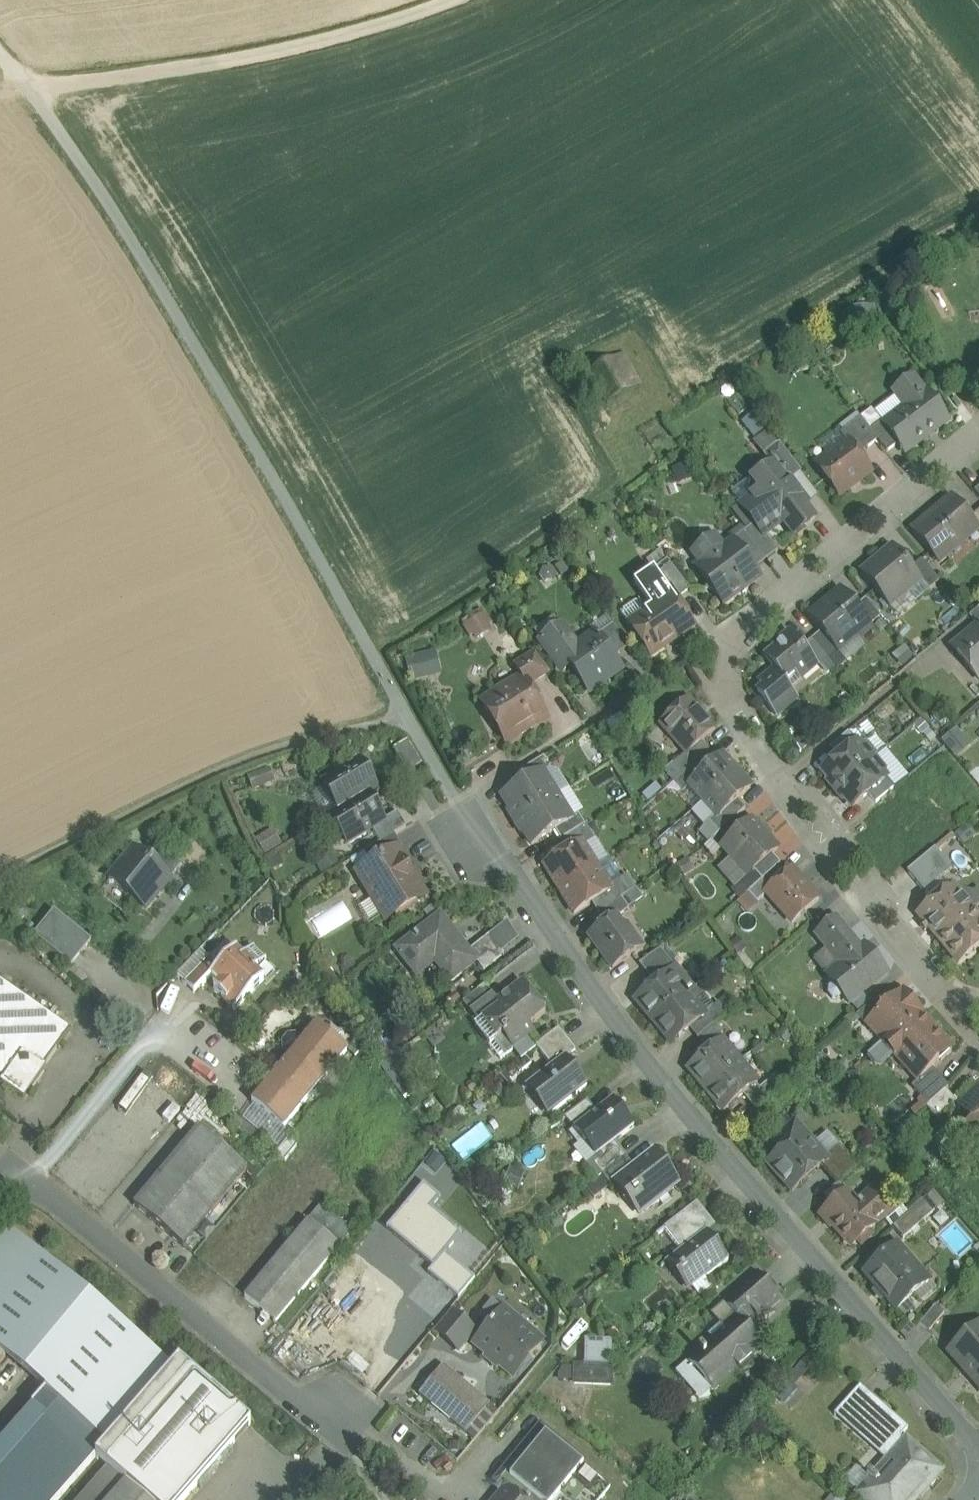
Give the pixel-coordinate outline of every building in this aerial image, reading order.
[(616,362),(633,393),(645,387),(629,355),(616,362)] [(616,362),(591,375),(608,407),(633,393),(616,362)] [(908,382),(907,380),(899,386),(900,388),(894,392),(907,408),(885,425),(884,425),(898,444),(905,454),(948,421),(927,393),(925,394),(913,378),(908,382)] [(861,418),(841,433),(848,443),(849,442),(859,455),(878,440),(870,430),(861,418)] [(870,430),(878,440),(887,453),(898,444),(884,425),(885,425),(882,421),(870,430)] [(770,436),(757,445),(764,455),(778,445),(770,436)] [(848,443),(817,466),(839,495),(871,471),(859,455),(849,442),(848,443)] [(801,473),(780,444),(778,445),(764,455),(775,469),(779,466),(790,481),(801,473)] [(775,469),(755,485),(750,479),(731,492),(755,524),(762,533),(762,532),(780,519),(793,535),(815,518),(806,506),(809,504),(798,489),(797,490),(790,481),(779,466),(775,469)] [(913,530),(940,562),(978,530),(978,529),(970,519),(952,497),(913,530)] [(970,519),(978,529),(978,511),(970,519)] [(762,533),(755,524),(746,531),(767,560),(778,552),(765,535),(764,536),(762,532),(762,533)] [(767,560),(746,531),(733,541),(745,558),(750,558),(757,568),(767,560)] [(715,536),(692,554),(701,565),(696,568),(706,582),(705,590),(714,591),(724,605),(760,578),(745,558),(733,541),(724,548),(715,536)] [(893,547),(861,573),(889,606),(920,581),(921,580),(911,569),(893,547)] [(940,581),(922,560),(911,569),(921,580),(920,581),(928,591),(940,581)] [(689,589),(668,561),(655,570),(667,587),(671,585),(680,596),(689,589)] [(856,607),(841,590),(809,617),(821,632),(838,651),(870,624),(856,607)] [(672,594),(647,611),(641,602),(636,601),(624,610),(623,614),(652,656),(695,627),(672,594)] [(880,616),(866,599),(856,607),(870,624),(880,616)] [(969,617),(977,627),(978,625),(978,608),(969,617)] [(462,622),(472,640),(495,628),(485,610),(462,622)] [(630,647),(613,624),(603,632),(619,654),(630,647)] [(952,648),(978,680),(978,625),(977,627),(952,648)] [(561,626),(542,641),(563,671),(571,665),(565,658),(568,656),(570,660),(580,653),(578,649),(561,626)] [(596,636),(578,649),(580,653),(570,660),(568,656),(565,658),(571,665),(589,690),(619,668),(613,659),(619,654),(603,632),(596,636)] [(802,647),(790,632),(780,641),(782,644),(765,658),(775,670),(759,683),(768,694),(762,699),(776,716),(797,699),(784,683),(796,673),(800,679),(817,665),(802,647)] [(838,651),(821,632),(812,640),(828,660),(838,651)] [(828,660),(812,640),(802,647),(817,665),(825,674),(834,666),(828,660)] [(407,655),(412,679),(440,673),(435,649),(407,655)] [(535,653),(515,666),(522,677),(523,677),(528,686),(550,673),(535,653)] [(522,677),(485,701),(484,706),(505,739),(510,741),(544,720),(546,714),(540,706),(538,705),(532,695),(532,692),(528,686),(523,677),(522,677)] [(715,730),(688,700),(661,724),(687,753),(688,754),(701,742),(715,730)] [(955,728),(941,739),(955,756),(969,745),(955,728)] [(848,733),(830,748),(838,758),(856,742),(848,733)] [(422,765),(408,741),(394,750),(408,774),(422,765)] [(701,742),(688,754),(687,753),(674,765),(673,764),(664,772),(673,783),(674,783),(701,759),(709,751),(701,742)] [(838,758),(822,771),(829,779),(833,779),(840,787),(876,757),(867,746),(859,745),(856,742),(838,758)] [(709,767),(689,785),(690,786),(704,801),(737,772),(722,756),(709,767)] [(876,757),(840,787),(847,795),(846,799),(853,807),(869,794),(886,779),(887,779),(884,776),(885,768),(876,757)] [(544,758),(519,773),(526,783),(543,772),(544,773),(551,769),(544,758)] [(701,759),(674,783),(683,792),(690,786),(689,785),(709,767),(701,759)] [(360,762),(323,784),(340,811),(368,795),(376,790),(360,762)] [(526,783),(502,797),(517,821),(558,796),(544,773),(543,772),(526,783)] [(737,772),(704,801),(704,802),(694,811),(706,825),(709,822),(716,815),(719,818),(738,800),(751,788),(737,772)] [(894,788),(886,779),(869,794),(876,803),(894,788)] [(340,811),(320,824),(320,825),(332,818),(348,844),(373,829),(384,822),(384,821),(368,795),(340,811)] [(558,796),(517,821),(532,845),(555,831),(572,820),(572,819),(558,796)] [(738,800),(719,818),(716,815),(709,822),(719,833),(738,817),(746,809),(738,800)] [(397,813),(384,821),(384,822),(373,829),(381,843),(394,835),(406,827),(397,813)] [(572,820),(555,831),(561,841),(585,826),(579,815),(572,819),(572,820)] [(738,817),(720,832),(728,841),(746,826),(738,817)] [(728,841),(722,847),(748,876),(754,871),(772,855),(778,850),(752,820),(746,826),(728,841)] [(719,833),(709,822),(706,825),(704,826),(705,827),(701,831),(710,841),(719,833)] [(595,839),(586,825),(585,826),(561,841),(555,844),(562,855),(582,842),(584,846),(595,839)] [(381,843),(364,854),(364,853),(351,861),(358,874),(397,850),(398,852),(402,848),(394,835),(381,843)] [(584,846),(582,842),(562,855),(544,865),(559,890),(597,867),(584,846)] [(182,866),(160,848),(149,862),(171,879),(182,866)] [(952,869),(935,848),(907,871),(924,892),(952,869)] [(149,862),(133,849),(109,879),(147,909),(171,879),(149,862)] [(397,850),(358,874),(376,903),(364,910),(364,913),(369,922),(372,923),(384,916),(386,919),(425,896),(423,894),(429,891),(419,876),(414,879),(398,852),(397,850)] [(772,855),(754,871),(762,880),(776,869),(776,868),(780,864),(772,855)] [(609,887),(597,867),(559,890),(574,914),(592,903),(612,891),(609,887)] [(762,880),(749,892),(758,902),(767,894),(766,893),(784,877),(776,868),(776,869),(762,880)] [(819,899),(793,869),(784,877),(766,893),(767,894),(792,923),(819,899)] [(620,880),(609,887),(612,891),(592,903),(599,915),(622,899),(629,894),(620,880)] [(972,910),(953,887),(919,915),(938,938),(972,910)] [(599,915),(592,919),(599,929),(615,918),(616,919),(629,909),(622,899),(599,915)] [(312,916),(319,932),(350,917),(343,901),(312,916)] [(972,910),(938,938),(959,963),(978,946),(978,918),(972,910)] [(92,942),(54,912),(34,937),(72,967),(92,942)] [(469,953),(441,917),(397,951),(413,971),(431,957),(451,982),(476,963),(469,953)] [(599,929),(589,936),(613,969),(637,951),(627,938),(628,937),(629,930),(626,926),(621,925),(616,919),(615,918),(599,929)] [(836,918),(816,935),(827,949),(845,934),(847,932),(836,918)] [(866,956),(861,950),(859,951),(845,934),(828,948),(842,965),(828,977),(834,985),(829,989),(829,995),(832,999),(838,1000),(843,996),(849,1004),(886,973),(870,953),(866,956)] [(489,938),(469,953),(476,963),(477,962),(484,971),(503,956),(489,938)] [(210,958),(201,950),(176,975),(194,993),(212,975),(211,974),(236,949),(227,941),(210,958)] [(236,949),(211,974),(212,975),(220,983),(214,988),(227,1001),(234,994),(243,1002),(264,979),(255,970),(266,958),(254,946),(244,956),(236,949)] [(677,970),(660,950),(639,965),(655,984),(670,973),(671,974),(677,970)] [(677,970),(671,974),(670,973),(655,984),(635,1001),(653,1022),(693,989),(677,970)] [(0,983),(0,1081),(24,1098),(70,1032),(0,983)] [(522,983),(498,1002),(493,995),(470,1012),(480,1025),(483,1023),(497,1041),(502,1037),(513,1051),(535,1034),(529,1027),(546,1014),(522,983)] [(485,986),(463,1003),(470,1012),(493,995),(485,986)] [(700,997),(693,989),(653,1022),(671,1044),(689,1029),(705,1016),(704,1015),(712,1009),(713,1007),(703,995),(700,997)] [(883,1009),(869,1021),(870,1022),(865,1026),(881,1044),(886,1040),(904,1025),(906,1028),(919,1016),(920,1017),(924,1013),(903,990),(883,1009)] [(875,1000),(857,1016),(865,1026),(870,1022),(869,1021),(883,1009),(875,1000)] [(704,1015),(705,1016),(689,1029),(697,1038),(715,1023),(720,1019),(712,1009),(704,1015)] [(920,1017),(919,1016),(906,1028),(904,1025),(886,1040),(881,1044),(868,1056),(876,1064),(881,1065),(892,1055),(916,1082),(922,1077),(923,1078),(933,1069),(952,1052),(920,1017)] [(697,1038),(705,1048),(723,1033),(715,1023),(697,1038)] [(303,1041),(297,1036),(289,1037),(284,1043),(284,1051),(291,1056),(252,1103),(284,1128),(309,1097),(314,1097),(323,1086),(322,1082),(348,1051),(338,1043),(345,1036),(333,1026),(326,1033),(317,1026),(303,1041)] [(576,1052),(559,1030),(536,1047),(552,1068),(565,1058),(566,1059),(576,1052)] [(740,1062),(722,1041),(688,1069),(706,1090),(740,1062)] [(552,1068),(530,1085),(552,1114),(587,1087),(566,1059),(565,1058),(552,1068)] [(740,1062),(706,1090),(724,1112),(744,1095),(756,1085),(758,1084),(740,1062)] [(933,1069),(923,1078),(922,1077),(916,1082),(912,1087),(928,1105),(946,1090),(949,1087),(933,1069)] [(760,1089),(756,1085),(744,1095),(755,1109),(774,1094),(766,1084),(760,1089)] [(928,1105),(926,1107),(937,1119),(956,1102),(946,1090),(928,1105)] [(961,1109),(972,1122),(960,1133),(978,1154),(978,1093),(961,1109)] [(596,1114),(574,1130),(595,1158),(634,1128),(613,1101),(596,1114)] [(587,1102),(565,1119),(574,1130),(596,1114),(587,1102)] [(462,1157),(490,1134),(481,1123),(453,1146),(462,1157)] [(826,1157),(796,1123),(774,1143),(781,1152),(768,1164),(792,1191),(821,1166),(828,1160),(826,1157)] [(248,1170),(199,1129),(134,1206),(183,1247),(248,1170)] [(857,1167),(839,1146),(826,1157),(828,1160),(821,1166),(837,1185),(857,1167)] [(617,1147),(594,1165),(602,1176),(626,1158),(617,1147)] [(634,1168),(616,1182),(617,1182),(630,1199),(627,1201),(630,1205),(638,1199),(645,1208),(640,1212),(641,1214),(678,1185),(653,1153),(634,1168)] [(626,1158),(602,1176),(611,1187),(617,1182),(616,1182),(634,1168),(626,1158)] [(858,1206),(834,1227),(852,1247),(875,1226),(874,1224),(892,1209),(876,1190),(858,1206)] [(847,1193),(823,1214),(834,1227),(858,1206),(847,1193)] [(923,1200),(893,1227),(903,1239),(933,1213),(923,1200)] [(697,1204),(663,1230),(680,1252),(706,1232),(707,1233),(715,1227),(697,1204)] [(352,1232),(322,1206),(309,1222),(340,1247),(352,1232)] [(309,1222),(245,1298),(276,1324),(340,1247),(309,1222)] [(108,1443),(174,1367),(126,1327),(55,1268),(9,1229),(0,1240),(0,1352),(6,1357),(108,1443)] [(680,1252),(670,1260),(692,1289),(728,1260),(707,1233),(706,1232),(680,1252)] [(930,1282),(897,1244),(864,1273),(896,1311),(930,1282)] [(734,1314),(721,1326),(723,1328),(699,1349),(695,1345),(682,1356),(712,1391),(761,1348),(758,1345),(760,1343),(747,1329),(781,1300),(755,1270),(721,1300),(734,1314)] [(542,1342),(493,1301),(478,1318),(488,1326),(480,1337),(481,1338),(475,1345),(486,1355),(485,1357),(499,1368),(500,1366),(513,1377),(542,1342)] [(944,1313),(935,1306),(920,1324),(929,1331),(944,1313)] [(453,1314),(437,1332),(459,1351),(474,1332),(453,1314)] [(949,1352),(978,1387),(978,1325),(949,1352)] [(612,1341),(585,1340),(583,1366),(611,1367),(612,1341)] [(807,1355),(787,1378),(806,1394),(826,1371),(807,1355)] [(96,1457),(107,1468),(108,1467),(146,1499),(185,1499),(251,1424),(179,1361),(174,1367),(108,1443),(96,1457)] [(583,1366),(575,1365),(575,1383),(611,1384),(611,1367),(583,1366)] [(490,1405),(443,1366),(419,1395),(466,1434),(490,1405)] [(860,1386),(839,1409),(859,1426),(860,1426),(879,1403),(860,1386)] [(879,1403),(860,1426),(894,1456),(906,1442),(900,1437),(908,1428),(879,1403)] [(33,1407),(0,1444),(0,1499),(57,1499),(93,1459),(33,1407)] [(496,1481),(505,1489),(506,1488),(520,1499),(556,1499),(561,1494),(584,1466),(586,1464),(541,1427),(496,1481)] [(906,1442),(894,1456),(874,1478),(869,1474),(867,1477),(869,1479),(857,1491),(867,1499),(914,1499),(940,1471),(906,1442)] [(584,1466),(561,1494),(568,1499),(601,1499),(610,1488),(584,1466)] [(79,1499),(146,1499),(108,1467),(107,1468),(79,1499)] [(496,1499),(520,1499),(506,1488),(505,1489),(496,1499)]
